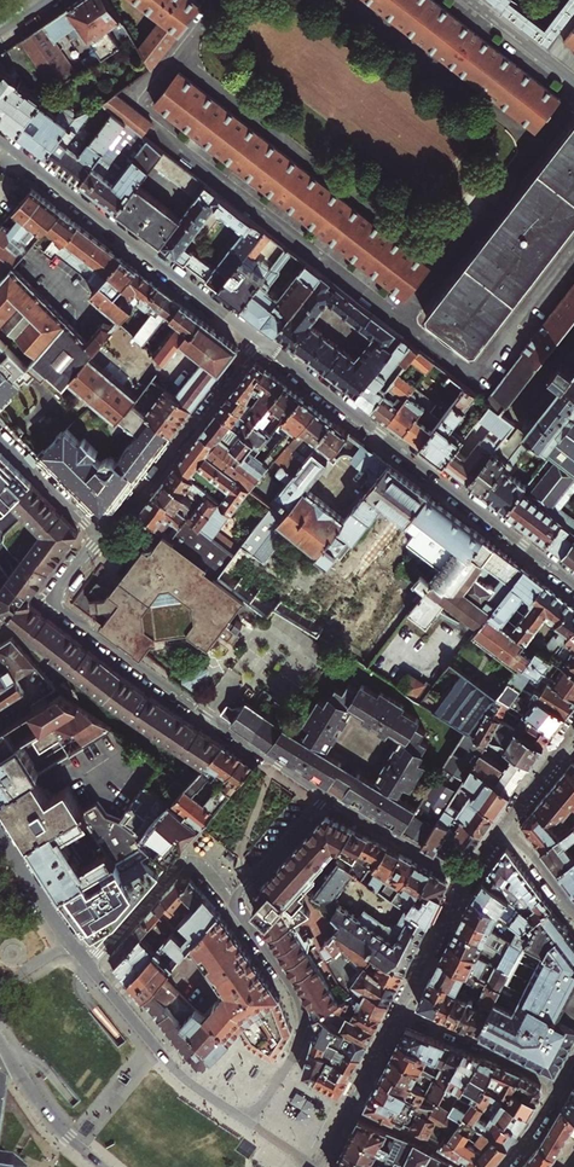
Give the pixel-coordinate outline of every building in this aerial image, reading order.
[(80,24),(99,52),(94,52),(83,60),(87,66),(133,37),(122,19),(110,0),(79,0),(68,7),(80,24)] [(196,0),(138,0),(161,18),(139,46),(152,68),(202,5),(196,0)] [(432,0),(367,0),(536,131),(560,99),(432,0)] [(546,44),(573,9),(573,0),(564,0),(544,24),(512,0),(491,0),(546,44)] [(43,24),(56,41),(80,24),(68,7),(60,12),(50,20),(43,24)] [(77,73),(56,41),(43,24),(20,41),(53,88),(77,73)] [(563,42),(573,50),(573,27),(563,42)] [(0,68),(0,119),(19,133),(44,100),(42,98),(44,94),(33,86),(31,90),(29,89),(29,90),(18,82),(19,80),(8,71),(7,73),(0,68)] [(429,267),(179,72),(155,104),(405,299),(429,267)] [(54,100),(53,88),(44,100),(19,133),(31,143),(47,155),(75,118),(74,113),(74,112),(73,110),(71,108),(69,107),(67,107),(63,108),(62,107),(56,115),(48,109),(54,100)] [(113,111),(144,135),(153,122),(116,93),(103,103),(113,111)] [(108,118),(113,111),(103,103),(95,108),(108,118)] [(91,112),(90,111),(76,118),(75,118),(47,155),(63,168),(82,182),(105,152),(90,141),(82,151),(81,149),(82,147),(80,146),(81,144),(76,140),(75,142),(73,140),(71,142),(69,141),(91,112)] [(144,135),(113,111),(108,118),(90,141),(105,152),(82,182),(98,194),(118,210),(137,186),(154,165),(165,151),(144,135)] [(426,316),(475,353),(573,225),(573,124),(426,316)] [(154,165),(197,198),(208,184),(165,151),(154,165)] [(197,198),(181,219),(162,244),(183,260),(198,272),(219,288),(265,229),(208,184),(197,198)] [(162,244),(181,219),(179,217),(137,186),(118,210),(138,225),(159,242),(162,244)] [(33,189),(0,226),(0,238),(7,244),(45,199),(40,195),(33,189)] [(62,212),(55,207),(45,199),(7,244),(0,238),(0,282),(13,267),(34,244),(48,228),(62,212)] [(61,246),(79,225),(72,220),(62,212),(48,228),(59,238),(55,242),(61,246)] [(98,286),(122,258),(119,256),(106,246),(95,238),(79,225),(61,246),(55,242),(53,241),(44,252),(52,258),(56,254),(96,284),(98,286)] [(229,296),(242,305),(271,269),(268,267),(269,265),(262,259),(261,261),(255,257),(272,235),(265,229),(219,288),(229,296)] [(307,262),(278,299),(276,297),(278,295),(277,292),(275,290),(272,290),(270,293),(268,291),(280,273),(279,270),(293,251),(288,247),(271,269),(242,305),(247,310),(258,318),(276,332),(322,274),(307,262)] [(118,292),(137,270),(131,265),(122,258),(98,286),(92,293),(110,309),(118,316),(122,319),(133,305),(118,292)] [(88,341),(13,267),(0,282),(0,339),(35,374),(41,379),(47,373),(63,389),(68,382),(89,357),(119,321),(122,319),(118,316),(110,325),(104,323),(88,341)] [(149,300),(159,287),(150,280),(137,270),(118,292),(133,305),(136,302),(139,302),(146,307),(145,308),(148,310),(148,313),(150,314),(153,311),(149,307),(152,302),(149,300)] [(403,337),(322,274),(276,332),(295,347),(309,358),(356,394),(403,337)] [(522,351),(523,352),(485,401),(489,404),(501,412),(573,318),(573,283),(522,351)] [(171,317),(181,304),(172,297),(159,287),(149,300),(152,302),(149,307),(153,311),(157,306),(162,309),(171,317)] [(134,335),(144,343),(158,324),(169,333),(154,352),(165,361),(180,342),(189,330),(192,332),(202,320),(193,313),(181,304),(171,317),(162,309),(158,314),(153,311),(150,314),(134,335)] [(205,391),(238,347),(221,334),(202,320),(192,332),(189,330),(180,342),(203,360),(175,396),(192,408),(205,391)] [(371,405),(373,406),(384,393),(385,391),(383,389),(378,385),(400,358),(407,364),(411,359),(419,349),(403,337),(356,394),(371,405)] [(23,380),(26,383),(35,374),(0,339),(0,403),(23,380)] [(565,360),(563,359),(552,373),(564,382),(526,432),(529,434),(534,438),(552,452),(573,469),(573,348),(565,360)] [(411,359),(427,372),(435,362),(419,349),(411,359)] [(133,404),(138,399),(89,357),(68,382),(116,425),(119,421),(133,404)] [(265,368),(255,361),(241,380),(234,389),(250,401),(252,398),(249,395),(253,384),(254,383),(265,368)] [(276,377),(265,368),(254,383),(263,390),(255,400),(252,398),(250,401),(263,412),(285,383),(276,377)] [(387,417),(389,419),(415,386),(399,373),(389,386),(400,394),(395,401),(384,393),(373,406),(387,417)] [(552,373),(547,379),(552,383),(509,438),(505,435),(493,450),(508,461),(529,434),(526,432),(564,382),(552,373)] [(293,390),(285,383),(263,412),(254,423),(245,434),(256,442),(260,446),(270,433),(300,395),(293,390)] [(405,431),(430,399),(415,386),(389,419),(391,421),(405,431)] [(434,454),(445,462),(455,449),(463,439),(476,422),(471,418),(464,426),(457,427),(455,429),(452,426),(477,394),(467,387),(439,421),(421,443),(434,454)] [(147,415),(172,434),(173,433),(181,422),(192,408),(175,396),(166,389),(148,413),(147,415)] [(230,394),(225,400),(254,423),(263,412),(250,401),(234,389),(230,394)] [(309,402),(300,395),(270,433),(285,446),(300,428),(317,408),(309,402)] [(411,436),(421,443),(439,421),(426,411),(434,402),(430,399),(405,431),(411,436)] [(222,405),(217,411),(245,434),(254,423),(225,400),(222,405)] [(79,442),(66,429),(37,458),(92,513),(94,510),(103,509),(113,507),(115,509),(170,438),(172,434),(147,415),(133,404),(119,421),(136,435),(114,463),(113,461),(111,460),(109,460),(107,459),(106,459),(104,460),(102,460),(101,461),(99,462),(93,456),(97,453),(82,438),(79,442)] [(489,404),(480,417),(493,427),(487,436),(486,435),(481,441),(480,441),(479,441),(466,457),(455,449),(445,462),(456,470),(469,480),(493,450),(505,435),(515,423),(501,412),(489,404)] [(327,415),(317,408),(300,428),(315,441),(332,420),(327,415)] [(203,430),(200,434),(214,444),(219,437),(244,456),(256,442),(245,434),(217,411),(211,419),(203,430)] [(342,427),(332,420),(315,441),(310,447),(314,449),(319,443),(324,447),(319,453),(327,460),(328,458),(348,432),(342,427)] [(328,458),(330,462),(334,466),(342,456),(344,454),(348,452),(352,453),(354,454),(356,455),(369,466),(370,468),(371,471),(370,475),(361,488),(368,493),(350,515),(311,484),(328,464),(327,460),(319,453),(314,449),(307,457),(303,461),(294,471),(276,457),(275,458),(273,461),(279,465),(275,470),(287,479),(267,504),(271,506),(243,541),(239,547),(262,567),(286,536),(274,526),(278,521),(317,552),(316,554),(328,564),(348,539),(352,542),(379,507),(393,518),(402,525),(404,522),(427,492),(420,486),(368,447),(363,443),(348,432),(328,458)] [(191,445),(175,466),(218,501),(209,513),(199,526),(213,536),(249,489),(264,472),(273,461),(275,458),(260,446),(256,442),(244,456),(219,437),(214,444),(200,434),(191,445)] [(507,510),(533,476),(515,462),(534,438),(529,434),(508,461),(484,492),(494,500),(507,510)] [(303,461),(285,446),(276,457),(294,471),(303,461)] [(310,447),(304,455),(307,457),(314,449),(310,447)] [(484,492),(508,461),(493,450),(469,480),(477,486),(484,492)] [(11,504),(32,484),(19,471),(0,452),(0,514),(11,504)] [(538,534),(554,513),(550,510),(573,479),(573,469),(552,452),(533,476),(507,510),(515,516),(527,525),(538,534)] [(171,472),(166,479),(192,500),(199,505),(209,513),(218,501),(175,466),(171,472)] [(160,486),(156,492),(176,508),(182,500),(189,505),(192,500),(166,479),(160,486)] [(550,510),(554,513),(563,520),(562,521),(570,528),(573,531),(573,518),(561,508),(573,492),(573,479),(550,510)] [(37,490),(32,484),(11,504),(40,535),(8,578),(27,593),(12,617),(87,675),(197,755),(199,752),(210,760),(223,745),(216,740),(201,729),(199,732),(197,730),(194,728),(196,726),(188,721),(174,710),(170,708),(162,701),(152,694),(151,696),(149,694),(146,693),(148,691),(134,680),(114,666),(92,649),(91,648),(89,651),(82,646),(84,643),(79,640),(73,635),(70,633),(59,625),(49,617),(47,619),(44,617),(41,615),(43,613),(32,604),(31,601),(31,598),(31,596),(48,573),(46,572),(50,566),(52,567),(74,538),(78,533),(61,515),(59,516),(57,513),(54,510),(55,509),(37,490)] [(150,500),(139,514),(149,522),(156,527),(165,515),(180,527),(187,517),(176,508),(156,492),(150,500)] [(404,522),(413,530),(405,540),(436,564),(425,578),(419,574),(414,581),(413,582),(423,590),(432,578),(445,587),(483,535),(435,498),(427,492),(404,522)] [(199,505),(188,518),(199,526),(209,513),(199,505)] [(544,538),(547,541),(562,521),(563,520),(554,513),(538,534),(544,538)] [(120,580),(100,564),(85,585),(77,595),(80,610),(96,621),(118,638),(143,656),(154,641),(157,641),(157,633),(189,629),(190,639),(198,638),(201,641),(203,638),(209,643),(222,628),(234,638),(241,629),(230,620),(246,599),(217,576),(234,553),(213,536),(199,526),(188,518),(187,517),(180,527),(171,539),(156,527),(149,522),(141,532),(142,539),(142,549),(143,549),(122,577),(120,580)] [(558,549),(563,553),(573,540),(566,534),(570,528),(562,521),(547,541),(558,549)] [(480,625),(525,567),(515,559),(493,542),(483,535),(445,587),(432,578),(423,590),(408,612),(425,625),(445,600),(480,625)] [(573,561),(573,539),(573,540),(563,553),(573,561)] [(531,599),(545,582),(542,579),(525,567),(480,625),(474,632),(518,665),(521,662),(524,664),(535,650),(530,646),(536,638),(530,634),(527,639),(513,628),(504,622),(526,594),(531,599)] [(573,628),(573,604),(565,597),(545,582),(531,599),(530,600),(530,603),(532,604),(513,628),(527,639),(530,634),(536,638),(530,646),(535,650),(538,647),(547,653),(550,649),(554,652),(564,638),(566,639),(573,629),(573,628)] [(573,629),(566,639),(573,645),(573,630),(573,629)] [(9,637),(0,643),(0,655),(2,658),(0,659),(0,687),(13,678),(33,665),(9,637)] [(573,695),(573,671),(559,661),(552,671),(549,671),(546,671),(544,669),(553,657),(547,653),(538,647),(535,650),(524,664),(573,695)] [(573,671),(573,651),(568,659),(557,652),(553,657),(559,661),(573,671)] [(568,713),(573,705),(573,695),(524,664),(521,662),(518,665),(510,677),(522,685),(529,689),(568,713)] [(499,694),(463,669),(434,708),(465,728),(467,729),(478,726),(489,708),(499,694)] [(424,683),(405,671),(394,685),(420,700),(432,685),(426,681),(424,683)] [(523,709),(554,728),(561,721),(568,713),(529,689),(526,695),(528,696),(527,698),(531,700),(532,698),(534,700),(532,704),(519,696),(515,697),(522,685),(510,677),(499,694),(512,702),(523,709)] [(21,691),(13,678),(0,687),(0,706),(21,691)] [(304,722),(311,726),(306,733),(303,731),(300,735),(283,725),(282,726),(271,743),(289,754),(288,756),(297,762),(298,760),(301,762),(305,764),(304,766),(313,772),(314,770),(363,801),(362,803),(371,809),(372,807),(378,811),(377,813),(382,816),(386,819),(388,817),(404,827),(416,808),(400,797),(402,793),(399,791),(403,784),(410,788),(425,763),(419,759),(429,743),(422,738),(427,730),(418,725),(420,720),(401,708),(403,705),(380,690),(378,694),(361,683),(358,688),(348,682),(343,690),(336,685),(326,701),(319,697),(304,722)] [(15,744),(10,737),(23,729),(28,736),(75,705),(58,692),(10,724),(0,730),(0,754),(15,744)] [(512,702),(499,694),(489,708),(502,716),(512,702)] [(247,701),(245,699),(242,704),(231,706),(227,703),(220,712),(267,747),(271,743),(282,726),(247,701)] [(0,797),(34,775),(108,728),(75,705),(28,736),(15,744),(0,754),(0,797)] [(490,734),(532,760),(541,748),(545,742),(514,723),(502,716),(489,708),(478,726),(467,729),(485,741),(490,734)] [(514,723),(545,742),(551,733),(554,728),(523,709),(514,723)] [(10,724),(7,720),(3,720),(0,722),(0,730),(10,724)] [(404,827),(401,832),(422,844),(438,818),(444,808),(448,802),(464,776),(471,763),(479,750),(485,741),(467,729),(465,728),(416,808),(404,827)] [(471,763),(512,789),(514,786),(523,773),(532,760),(490,734),(485,741),(503,753),(498,761),(479,750),(471,763)] [(225,747),(223,745),(210,760),(172,805),(186,816),(184,818),(198,830),(199,828),(201,827),(214,812),(204,804),(206,801),(198,794),(212,777),(217,778),(222,772),(228,776),(243,758),(232,751),(225,747)] [(230,793),(253,766),(249,763),(243,758),(228,776),(232,780),(226,786),(223,784),(208,803),(206,801),(204,804),(214,812),(230,793)] [(470,793),(497,811),(505,799),(512,789),(471,763),(464,776),(474,782),(468,791),(470,793)] [(567,769),(560,776),(552,787),(550,789),(544,796),(535,808),(544,818),(560,815),(561,813),(571,825),(573,822),(573,776),(567,769)] [(18,825),(29,841),(81,809),(66,786),(48,797),(41,787),(34,775),(0,797),(8,809),(18,825)] [(184,818),(145,785),(120,820),(146,842),(170,861),(181,849),(198,830),(184,818)] [(463,820),(481,833),(489,822),(497,811),(470,793),(459,809),(448,802),(444,808),(455,815),(463,820)] [(32,847),(40,860),(49,874),(56,884),(61,892),(146,842),(120,820),(96,800),(81,809),(29,841),(32,847)] [(438,818),(449,825),(455,815),(444,808),(438,818)] [(530,814),(522,824),(540,849),(571,825),(561,813),(560,815),(544,818),(535,808),(530,814)] [(368,836),(327,813),(256,890),(259,893),(260,900),(253,906),(257,910),(259,912),(259,917),(270,936),(277,948),(287,966),(302,992),(307,1001),(314,1015),(332,1005),(334,1003),(291,924),(311,914),(301,904),(305,899),(300,895),(305,888),(299,883),(337,843),(341,846),(339,849),(354,858),(355,856),(359,850),(368,836)] [(447,835),(456,845),(460,841),(453,830),(449,825),(438,818),(422,844),(421,845),(430,851),(435,854),(447,835)] [(460,841),(471,848),(477,839),(481,833),(463,820),(459,825),(461,827),(458,830),(457,829),(453,830),(460,841)] [(540,849),(544,854),(554,866),(556,869),(573,855),(564,843),(573,835),(573,822),(571,825),(540,849)] [(372,838),(368,836),(359,850),(361,852),(360,854),(366,858),(377,841),(372,838)] [(382,844),(377,841),(366,858),(364,861),(370,864),(373,866),(374,863),(376,862),(387,846),(382,844)] [(85,926),(99,941),(134,901),(167,864),(170,861),(146,842),(61,892),(80,919),(85,926)] [(393,849),(387,846),(376,862),(381,866),(383,868),(381,871),(385,874),(399,853),(393,849)] [(524,870),(507,847),(495,862),(489,870),(521,892),(514,902),(521,907),(541,892),(524,870)] [(407,857),(399,853),(385,874),(376,886),(381,889),(383,886),(394,894),(415,862),(407,857)] [(556,869),(566,883),(573,893),(573,854),(573,855),(556,869)] [(354,858),(348,867),(362,876),(364,873),(370,864),(364,861),(355,856),(354,858)] [(423,933),(428,922),(407,907),(392,897),(381,889),(376,886),(368,880),(363,877),(362,876),(348,867),(340,861),(315,894),(340,920),(337,926),(340,928),(373,950),(404,971),(412,954),(423,933)] [(423,866),(415,862),(394,894),(392,897),(407,907),(415,895),(419,890),(432,871),(423,866)] [(376,868),(368,880),(376,886),(385,874),(381,871),(376,868)] [(487,875),(484,880),(514,902),(521,892),(489,870),(487,875)] [(446,879),(432,871),(419,890),(428,895),(432,889),(442,895),(446,888),(448,883),(446,879)] [(184,878),(179,878),(163,896),(170,903),(162,913),(176,926),(195,905),(187,896),(181,890),(191,879),(190,878),(184,878)] [(187,896),(198,886),(195,884),(191,879),(181,890),(187,896)] [(480,888),(475,895),(499,912),(502,914),(522,929),(529,923),(536,917),(521,907),(514,902),(484,880),(480,888)] [(195,905),(204,894),(201,891),(198,886),(187,896),(195,905)] [(442,895),(432,889),(428,895),(425,901),(415,895),(407,907),(428,922),(436,907),(442,895)] [(425,901),(428,895),(419,890),(415,895),(425,901)] [(521,907),(536,917),(551,905),(546,899),(541,892),(521,907)] [(194,941),(219,911),(213,904),(204,894),(195,905),(176,926),(179,929),(181,927),(194,941)] [(470,901),(464,910),(499,930),(507,934),(525,945),(526,942),(531,934),(522,929),(502,914),(500,916),(502,923),(500,927),(493,923),(499,912),(475,895),(470,901)] [(159,900),(154,906),(162,913),(170,903),(163,896),(159,900)] [(559,916),(551,905),(536,917),(529,923),(534,929),(531,934),(526,942),(548,955),(518,1011),(495,999),(492,1006),(477,1032),(479,1033),(486,1036),(493,1040),(555,1073),(573,1038),(573,1029),(561,1021),(573,997),(573,936),(559,916)] [(124,974),(129,980),(154,951),(146,940),(157,928),(167,937),(172,931),(176,926),(162,913),(154,906),(153,907),(151,909),(158,915),(149,926),(141,934),(128,949),(115,963),(118,967),(124,974)] [(158,915),(151,909),(147,914),(142,919),(149,926),(158,915)] [(461,916),(457,925),(518,957),(525,945),(507,934),(499,930),(464,910),(461,916)] [(194,942),(228,989),(202,1014),(230,1039),(237,1031),(240,1028),(245,1035),(249,1041),(274,1057),(284,1043),(292,1030),(292,1029),(282,996),(265,973),(256,961),(247,949),(239,938),(233,930),(225,920),(219,911),(194,941),(194,942)] [(149,926),(142,919),(139,923),(135,928),(141,934),(149,926)] [(453,931),(449,939),(477,953),(483,943),(487,945),(485,949),(497,955),(499,951),(503,953),(497,963),(511,970),(518,957),(457,925),(453,931)] [(141,934),(135,928),(128,935),(121,943),(128,949),(141,934)] [(373,950),(340,928),(326,941),(328,943),(321,950),(325,956),(324,957),(349,995),(364,986),(389,1001),(394,990),(397,983),(366,963),(373,950)] [(189,947),(172,931),(167,937),(164,939),(173,948),(181,956),(189,947)] [(154,951),(129,980),(133,985),(136,989),(164,959),(160,956),(168,948),(171,951),(173,948),(164,939),(154,951)] [(445,948),(440,957),(479,977),(486,963),(495,968),(488,982),(501,988),(511,970),(497,963),(477,953),(449,939),(445,948)] [(116,948),(109,956),(115,963),(128,949),(121,943),(116,948)] [(164,959),(136,989),(140,994),(143,997),(153,986),(163,975),(181,956),(173,948),(171,951),(174,955),(167,962),(164,959)] [(401,975),(404,971),(373,950),(366,963),(397,983),(401,975)] [(436,964),(431,975),(445,982),(449,984),(453,986),(456,987),(456,988),(463,976),(466,978),(468,982),(477,987),(480,985),(484,987),(478,998),(480,1000),(492,1006),(495,999),(501,988),(488,982),(479,977),(440,957),(436,964)] [(178,990),(163,975),(153,986),(171,1006),(180,1016),(179,1017),(212,1058),(221,1048),(228,1040),(230,1039),(202,1014),(195,1007),(188,1000),(185,1003),(192,1010),(188,1014),(172,996),(178,990)] [(428,981),(425,987),(442,996),(446,989),(442,987),(445,982),(431,975),(428,981)] [(441,1014),(445,1016),(459,989),(456,988),(456,987),(453,993),(450,991),(453,986),(449,984),(446,989),(442,996),(434,1011),(441,1014)] [(153,986),(143,997),(151,1008),(159,1017),(171,1006),(153,986)] [(386,1006),(389,1001),(364,986),(349,995),(348,996),(382,1014),(386,1006)] [(421,994),(417,1003),(434,1011),(442,996),(425,987),(421,994)] [(451,1019),(455,1021),(467,1000),(470,994),(459,989),(445,1016),(451,1019)] [(382,1014),(348,996),(334,1003),(332,1005),(374,1028),(379,1020),(382,1014)] [(561,1021),(573,1029),(573,997),(561,1021)] [(461,1024),(466,1027),(480,1000),(478,998),(476,998),(473,1003),(467,1000),(455,1021),(461,1024)] [(472,1029),(477,1032),(492,1006),(480,1000),(466,1027),(472,1029)] [(314,1015),(315,1019),(324,1015),(335,1023),(340,1027),(367,1042),(372,1033),(374,1028),(332,1005),(314,1015)] [(171,1006),(159,1017),(176,1039),(178,1042),(198,1066),(201,1066),(204,1066),(212,1058),(179,1017),(180,1016),(171,1006)] [(315,1034),(329,1041),(330,1039),(335,1023),(324,1015),(315,1019),(317,1022),(318,1025),(315,1034)] [(330,1039),(360,1055),(365,1047),(367,1042),(340,1027),(335,1023),(330,1039)] [(446,1043),(406,1026),(403,1031),(399,1040),(439,1058),(446,1043)] [(332,1069),(349,1077),(355,1065),(360,1055),(330,1039),(329,1041),(315,1034),(313,1040),(311,1047),(327,1055),(336,1060),(332,1069)] [(396,1045),(392,1053),(421,1068),(425,1061),(433,1065),(435,1062),(441,1064),(437,1072),(430,1068),(428,1072),(448,1082),(456,1067),(439,1058),(399,1040),(396,1045)] [(457,1047),(446,1043),(439,1058),(456,1067),(465,1050),(457,1047)] [(304,1072),(305,1074),(314,1079),(327,1055),(311,1047),(303,1071),(304,1072)] [(474,1054),(465,1050),(456,1067),(448,1082),(440,1097),(439,1100),(452,1108),(457,1100),(446,1093),(448,1090),(451,1090),(454,1084),(459,1087),(459,1091),(461,1092),(463,1088),(465,1084),(480,1057),(474,1054)] [(389,1058),(385,1066),(412,1082),(427,1090),(440,1097),(448,1082),(428,1072),(421,1068),(392,1053),(389,1058)] [(333,1089),(340,1093),(345,1085),(349,1077),(332,1069),(336,1060),(327,1055),(314,1079),(324,1084),(333,1089)] [(490,1061),(480,1057),(465,1084),(475,1089),(472,1094),(463,1088),(461,1092),(458,1097),(469,1104),(471,1102),(474,1104),(477,1099),(484,1088),(480,1085),(483,1081),(486,1082),(490,1076),(497,1064),(490,1061)] [(509,1069),(497,1064),(490,1076),(498,1080),(497,1083),(496,1085),(500,1087),(496,1094),(506,1100),(514,1088),(522,1074),(509,1069)] [(383,1070),(381,1075),(408,1090),(412,1082),(385,1066),(383,1070)] [(543,1091),(542,1085),(522,1074),(514,1088),(517,1090),(520,1085),(526,1089),(523,1093),(537,1101),(542,1093),(543,1091)] [(377,1082),(374,1088),(402,1101),(405,1095),(420,1102),(427,1090),(412,1082),(408,1090),(381,1075),(377,1082)] [(573,1088),(571,1092),(562,1106),(573,1114),(573,1086),(573,1088)] [(525,1120),(529,1115),(506,1100),(496,1094),(485,1087),(484,1088),(477,1099),(518,1129),(525,1120)] [(370,1096),(365,1105),(366,1106),(394,1119),(404,1102),(402,1101),(374,1088),(370,1096)] [(534,1106),(537,1101),(523,1093),(517,1090),(514,1088),(506,1100),(529,1115),(531,1111),(534,1106)] [(514,1135),(518,1129),(477,1099),(474,1104),(471,1102),(469,1104),(458,1097),(457,1100),(452,1108),(464,1117),(467,1113),(507,1144),(514,1135)] [(562,1106),(549,1128),(538,1147),(522,1166),(548,1166),(547,1166),(569,1131),(573,1134),(573,1114),(562,1106)] [(421,1110),(411,1127),(427,1134),(428,1135),(438,1119),(421,1110)] [(500,1153),(507,1144),(467,1113),(464,1117),(449,1136),(466,1147),(492,1164),(500,1153)] [(373,1125),(358,1119),(352,1132),(344,1147),(370,1164),(387,1131),(373,1125)] [(449,1136),(446,1134),(440,1142),(453,1151),(460,1155),(462,1152),(466,1147),(449,1136)] [(450,1162),(415,1143),(404,1165),(399,1163),(396,1166),(446,1166),(450,1162)] [(334,1166),(375,1166),(370,1164),(344,1147),(336,1162),(334,1166)] [(479,1166),(489,1166),(492,1164),(466,1147),(462,1152),(467,1155),(464,1158),(477,1166),(479,1166)]
